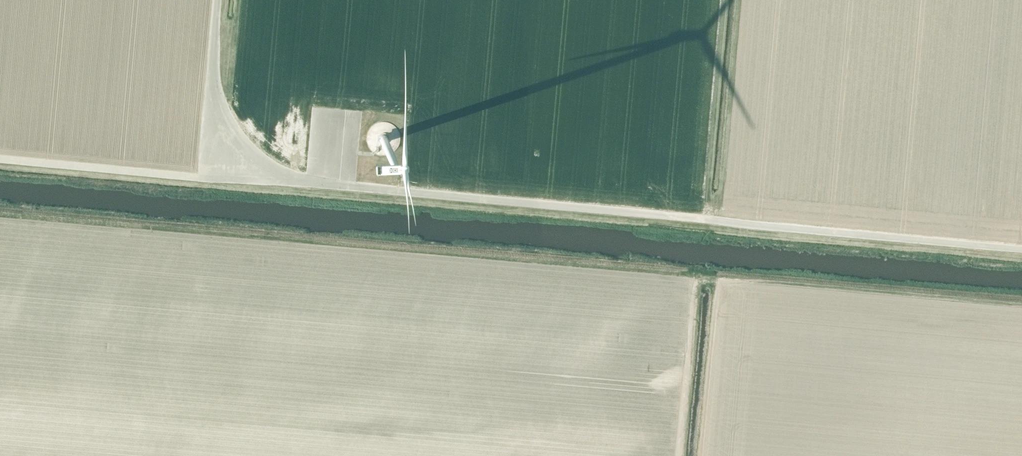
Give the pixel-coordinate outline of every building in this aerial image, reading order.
[(378,139),(378,140),(378,141),(379,142),(379,143),(380,144),(381,144),(381,145),(382,145),(383,145),(384,145),(385,145),(386,145),(387,145),(387,144),(388,144),(389,143),(389,142),(390,141),(390,140),(390,139),(390,138),(390,137),(389,137),(389,136),(389,135),(388,135),(387,134),(386,134),(385,133),(384,133),(383,133),(382,134),(381,134),(380,135),(379,135),(379,136),(379,137),(378,137),(378,138),(378,139)]
